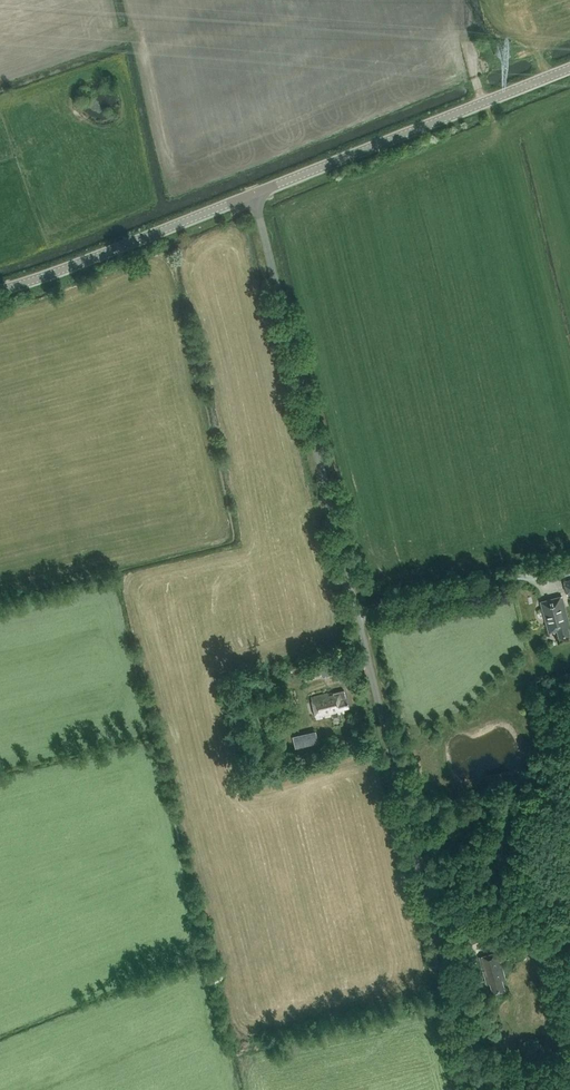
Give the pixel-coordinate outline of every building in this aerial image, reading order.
[(569,628),(569,624),(563,597),(541,604),(549,632),(556,630),(558,638),(569,635),(567,629),(569,628)] [(320,663),(323,675),(336,671),(333,659),(320,663)] [(344,712),(344,709),(349,708),(344,690),(312,697),(317,718),(344,712)] [(296,746),(319,741),(316,728),(293,733),(296,746)] [(506,979),(499,951),(480,956),(483,969),(487,983),(491,982),(493,992),(505,989),(502,980),(506,979)]
